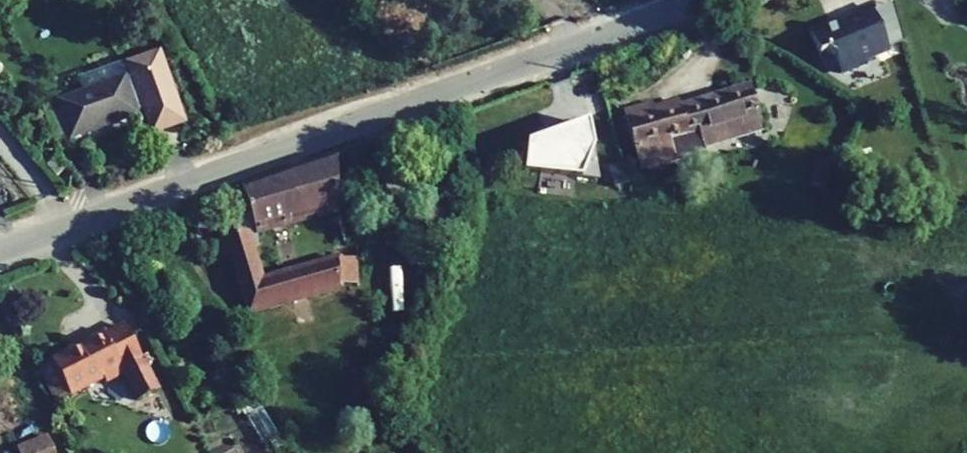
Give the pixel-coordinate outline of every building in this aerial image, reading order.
[(900,35),(892,7),(874,14),(885,41),(900,35)] [(835,58),(842,76),(866,67),(865,64),(890,54),(889,51),(904,45),(900,35),(885,41),(874,14),(872,10),(856,16),(855,21),(843,26),(838,24),(810,35),(818,55),(823,53),(835,58)] [(160,65),(40,105),(52,140),(71,133),(71,137),(137,116),(130,97),(136,96),(151,139),(182,128),(160,65)] [(621,121),(628,149),(634,177),(658,171),(652,142),(756,113),(748,85),(650,113),(647,101),(618,109),(621,121)] [(537,143),(530,146),(526,172),(598,181),(586,127),(553,138),(552,146),(537,143)] [(335,206),(337,153),(240,187),(248,211),(231,216),(231,239),(223,242),(229,257),(247,309),(337,278),(337,256),(332,258),(265,279),(252,244),(260,241),(257,230),(317,211),(335,206)] [(868,184),(868,194),(889,193),(888,183),(868,184)] [(229,257),(223,242),(214,245),(219,260),(229,257)] [(42,348),(61,387),(95,369),(98,375),(116,366),(127,389),(147,380),(117,315),(97,324),(96,322),(42,348)] [(47,436),(16,448),(18,452),(54,452),(47,436)]
